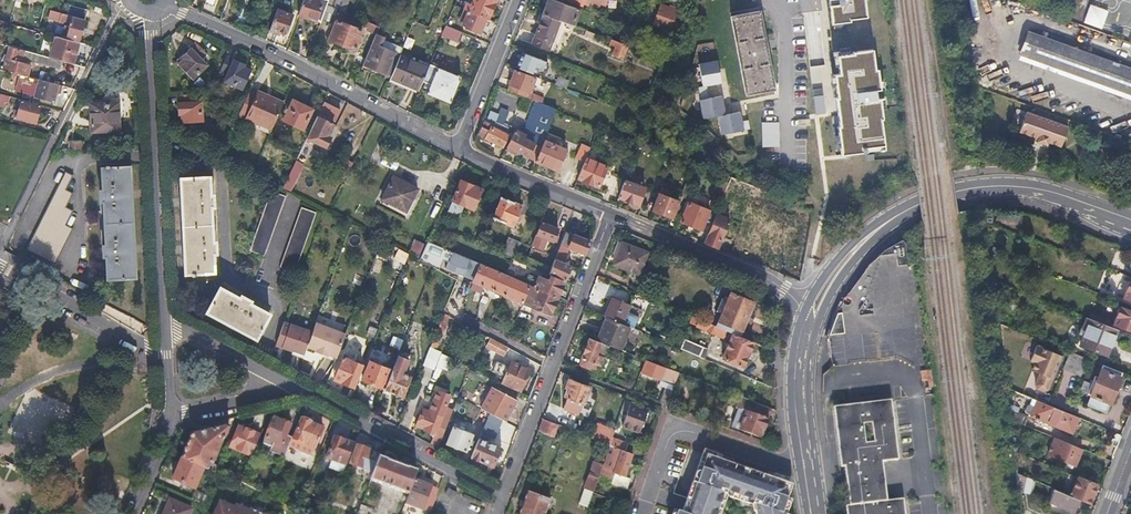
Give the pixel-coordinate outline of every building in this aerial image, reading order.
[(321,17),(326,4),(327,0),(303,0),(297,15),(306,18),(308,15),(318,19),(320,22),(321,17)] [(335,7),(343,10),(346,0),(327,0),(326,4),(335,7)] [(467,6),(466,9),(469,10),(485,17),(488,18),(495,0),(472,0),(470,7),(467,6)] [(544,14),(561,20),(574,25),(580,9),(557,0),(549,0),(544,14)] [(837,25),(876,20),(874,0),(835,0),(837,25)] [(671,30),(676,8),(659,3),(653,25),(671,30)] [(326,4),(321,17),(330,20),(335,7),(326,4)] [(64,26),(61,36),(78,41),(87,10),(70,5),(67,15),(50,10),(49,17),(59,20),(59,21),(70,24),(69,27),(64,26)] [(444,6),(436,27),(442,30),(451,9),(444,6)] [(276,8),(269,29),(285,35),(293,14),(276,8)] [(465,20),(462,25),(479,32),(485,17),(469,10),(466,9),(465,9),(461,18),(465,20)] [(824,10),(805,13),(806,22),(825,19),(824,10)] [(731,16),(746,93),(774,88),(760,11),(731,16)] [(561,20),(544,14),(533,43),(550,49),(561,20)] [(362,30),(337,20),(329,40),(354,49),(362,30)] [(367,30),(375,33),(375,32),(378,25),(370,22),(367,30)] [(45,25),(43,33),(49,34),(51,26),(45,25)] [(446,25),(442,34),(460,41),(464,32),(446,25)] [(1029,31),(1021,53),(1130,93),(1130,68),(1029,31)] [(391,74),(399,54),(379,45),(383,35),(375,32),(375,33),(363,62),(391,74)] [(55,36),(49,57),(62,61),(72,64),(78,42),(55,36)] [(612,39),(610,44),(616,46),(613,55),(622,59),(623,57),(632,61),(637,48),(612,39)] [(177,61),(192,78),(206,65),(200,59),(206,53),(196,42),(177,61)] [(62,61),(49,57),(32,53),(10,47),(4,70),(26,76),(29,66),(21,64),(23,56),(61,66),(62,61)] [(523,51),(518,66),(536,73),(538,66),(545,69),(548,61),(523,51)] [(429,65),(399,54),(391,74),(389,79),(418,90),(422,81),(429,65)] [(221,69),(228,72),(225,80),(243,88),(250,70),(243,66),(244,63),(227,56),(221,69)] [(720,85),(718,60),(698,62),(700,87),(720,85)] [(883,60),(838,64),(846,156),(890,155),(883,60)] [(429,65),(422,81),(430,84),(426,93),(450,103),(461,76),(429,64),(429,65)] [(536,76),(517,69),(508,89),(528,97),(536,76)] [(570,82),(560,78),(557,84),(567,88),(570,82)] [(58,85),(39,79),(38,84),(34,97),(53,103),(58,85)] [(284,102),(259,91),(257,94),(250,91),(239,116),(272,130),(284,102)] [(0,93),(0,95),(0,107),(2,108),(4,100),(8,101),(9,96),(0,93)] [(176,94),(177,113),(181,113),(182,120),(202,120),(201,101),(192,102),(192,93),(176,94)] [(533,99),(536,100),(542,103),(544,97),(535,93),(533,99)] [(726,114),(723,95),(700,98),(703,118),(717,115),(726,114)] [(40,104),(21,99),(17,114),(15,114),(14,117),(36,122),(40,104)] [(313,108),(293,99),(284,119),(305,127),(313,108)] [(325,100),(307,137),(327,146),(331,137),(328,135),(334,123),(327,119),(329,116),(335,119),(341,107),(325,100)] [(526,156),(536,160),(544,140),(557,108),(553,106),(542,103),(536,100),(524,132),(514,129),(505,149),(516,154),(517,151),(526,155),(526,156)] [(90,104),(91,133),(119,131),(119,118),(115,118),(114,103),(90,104)] [(1068,119),(1087,115),(1086,108),(1077,110),(1076,104),(1065,106),(1068,119)] [(515,113),(501,107),(496,121),(509,127),(515,113)] [(745,130),(741,111),(726,114),(717,115),(720,134),(745,130)] [(1067,126),(1025,112),(1018,131),(1037,138),(1035,141),(1046,145),(1047,141),(1060,146),(1067,126)] [(491,123),(485,120),(479,132),(504,144),(508,135),(489,126),(491,123)] [(619,132),(608,128),(604,138),(608,139),(606,144),(613,147),(619,132)] [(544,140),(536,160),(558,169),(564,157),(567,158),(569,152),(566,151),(567,149),(544,140)] [(69,142),(69,149),(81,149),(80,141),(69,142)] [(581,144),(575,158),(585,162),(587,157),(591,148),(581,144)] [(683,157),(673,153),(670,160),(680,164),(683,157)] [(298,157),(294,166),(300,169),(301,170),(306,161),(298,157)] [(578,177),(599,186),(607,165),(587,157),(585,162),(578,177)] [(107,278),(135,277),(129,166),(101,167),(102,191),(100,191),(101,201),(103,200),(105,245),(103,245),(103,256),(106,256),(107,278)] [(300,169),(294,166),(284,186),(290,189),(300,169)] [(65,171),(27,249),(55,263),(72,227),(65,224),(72,209),(65,205),(72,192),(65,189),(72,174),(65,171)] [(1123,175),(1120,183),(1130,187),(1130,178),(1123,175)] [(181,177),(185,272),(217,271),(212,176),(181,177)] [(417,188),(394,176),(382,198),(406,210),(417,188)] [(644,187),(625,179),(619,196),(638,204),(644,187)] [(482,189),(462,180),(454,199),(449,211),(455,214),(462,211),(465,204),(474,208),(482,189)] [(681,195),(687,198),(688,195),(692,185),(686,183),(681,195)] [(661,186),(659,192),(664,194),(667,188),(661,186)] [(251,249),(265,254),(287,195),(273,190),(251,249)] [(664,194),(659,192),(652,209),(672,217),(679,200),(664,194)] [(687,198),(685,202),(688,203),(689,201),(692,203),(694,197),(688,195),(687,198)] [(495,217),(515,225),(523,206),(502,197),(495,217)] [(688,203),(685,202),(682,210),(685,211),(681,220),(701,228),(709,209),(692,203),(689,201),(688,203)] [(317,211),(302,206),(280,265),(294,271),(317,211)] [(705,242),(718,247),(730,219),(717,214),(705,242)] [(558,228),(542,222),(537,234),(558,242),(559,238),(555,237),(558,228)] [(566,231),(555,259),(564,262),(570,247),(586,253),(591,241),(566,231)] [(510,238),(503,252),(515,257),(522,243),(510,238)] [(417,239),(411,252),(419,256),(425,243),(417,239)] [(450,262),(454,252),(428,241),(423,251),(450,262)] [(650,252),(624,241),(614,263),(640,274),(650,252)] [(481,264),(454,252),(450,262),(448,266),(475,278),(481,264)] [(575,266),(564,262),(555,259),(549,274),(551,275),(564,280),(568,272),(572,273),(575,266)] [(481,264),(475,278),(474,280),(525,302),(526,298),(531,285),(526,282),(481,264)] [(1109,286),(1113,273),(1104,271),(1100,284),(1109,286)] [(526,282),(531,285),(535,286),(539,277),(529,274),(526,282)] [(558,296),(564,280),(551,275),(549,279),(539,276),(539,277),(535,286),(558,296)] [(456,290),(461,292),(464,282),(459,280),(456,290)] [(256,338),(271,312),(222,285),(207,311),(256,338)] [(550,314),(558,296),(535,286),(531,285),(526,298),(532,301),(532,303),(535,304),(534,307),(550,314)] [(728,291),(714,324),(732,332),(738,334),(744,318),(748,319),(751,312),(748,311),(752,301),(728,291)] [(607,316),(624,323),(628,313),(632,305),(613,297),(605,316),(607,316)] [(1120,307),(1114,324),(1130,331),(1130,311),(1120,307)] [(445,313),(431,346),(436,349),(448,320),(458,325),(460,321),(445,313)] [(624,323),(633,327),(637,317),(628,313),(624,323)] [(730,336),(732,332),(714,324),(707,321),(692,315),(689,322),(722,336),(724,333),(730,336)] [(623,350),(633,327),(624,323),(607,316),(597,340),(608,344),(623,350)] [(1117,329),(1087,317),(1083,327),(1086,328),(1080,344),(1107,355),(1117,329)] [(313,331),(308,345),(317,349),(316,350),(329,354),(329,353),(338,356),(347,333),(316,322),(313,331)] [(305,354),(308,345),(313,331),(292,324),(284,346),(305,354)] [(371,325),(368,333),(375,335),(378,327),(371,325)] [(738,334),(732,332),(730,336),(722,356),(742,364),(752,340),(738,334)] [(487,335),(483,342),(507,356),(511,348),(487,335)] [(579,365),(598,372),(600,365),(604,357),(608,344),(597,340),(590,337),(579,365)] [(705,346),(683,337),(679,347),(704,357),(705,346)] [(1029,361),(1036,346),(1027,342),(1020,357),(1029,361)] [(1049,355),(1051,351),(1037,345),(1030,361),(1035,363),(1032,371),(1040,374),(1036,385),(1037,388),(1044,391),(1047,390),(1060,359),(1049,355)] [(436,349),(431,346),(429,351),(424,364),(436,370),(437,366),(449,369),(453,358),(436,349)] [(385,387),(403,395),(411,375),(404,372),(411,353),(400,349),(385,387)] [(1061,356),(1051,351),(1049,355),(1060,359),(1061,356)] [(1088,358),(1070,352),(1064,368),(1081,375),(1088,358)] [(343,381),(342,382),(354,386),(363,364),(344,356),(336,378),(343,381)] [(510,357),(508,362),(499,358),(494,370),(507,376),(504,382),(522,390),(531,369),(527,368),(528,365),(510,357)] [(600,365),(606,367),(609,359),(604,357),(600,365)] [(370,359),(362,378),(383,386),(391,368),(370,359)] [(643,371),(662,379),(666,367),(647,359),(643,371)] [(600,365),(598,372),(603,374),(606,367),(600,365)] [(1122,372),(1103,365),(1097,378),(1090,396),(1087,405),(1106,412),(1122,372)] [(680,372),(666,367),(662,379),(669,381),(676,384),(680,372)] [(1087,395),(1090,396),(1097,378),(1094,376),(1087,395)] [(568,387),(564,397),(582,403),(589,387),(569,379),(566,386),(568,387)] [(668,405),(676,384),(669,381),(661,402),(668,405)] [(482,406),(492,412),(503,418),(507,420),(518,400),(494,386),(482,406)] [(431,411),(424,408),(417,424),(426,428),(426,429),(436,433),(433,441),(440,443),(451,418),(443,416),(452,395),(439,390),(432,408),(431,411)] [(741,396),(736,408),(737,409),(735,415),(741,418),(739,421),(743,423),(740,430),(760,437),(763,431),(764,431),(769,420),(767,419),(771,408),(741,396)] [(903,499),(888,501),(885,481),(883,461),(898,459),(895,429),(891,401),(833,408),(840,466),(844,466),(849,506),(845,506),(846,513),(905,513),(903,499)] [(1060,409),(1038,401),(1035,407),(1029,404),(1025,412),(1032,415),(1031,417),(1073,434),(1079,417),(1072,414),(1060,409)] [(623,425),(640,432),(648,410),(631,403),(623,425)] [(1062,403),(1060,409),(1072,414),(1075,408),(1062,403)] [(1028,416),(1009,408),(1010,419),(1024,425),(1028,416)] [(503,418),(492,412),(472,456),(495,465),(502,447),(487,441),(489,435),(495,437),(503,418)] [(239,416),(227,419),(229,424),(235,427),(239,416)] [(264,443),(274,447),(276,442),(282,445),(290,425),(274,418),(264,443)] [(538,429),(555,435),(559,425),(543,418),(538,429)] [(312,423),(303,419),(294,439),(316,448),(323,429),(311,424),(312,423)] [(599,423),(594,437),(610,444),(613,437),(615,429),(599,423)] [(460,428),(455,426),(449,442),(467,450),(475,433),(464,430),(466,426),(462,424),(460,428)] [(240,426),(232,446),(252,454),(260,434),(240,426)] [(187,451),(183,459),(204,468),(218,475),(221,470),(217,468),(219,465),(213,463),(223,438),(225,439),(230,428),(229,428),(228,427),(226,427),(193,435),(186,450),(187,451)] [(336,437),(328,457),(347,465),(355,444),(336,437)] [(610,444),(610,445),(617,448),(618,445),(626,448),(628,443),(613,437),(610,444)] [(1082,449),(1055,438),(1049,454),(1075,466),(1082,449)] [(373,472),(379,457),(380,454),(358,445),(351,463),(362,467),(360,472),(363,473),(365,469),(373,472)] [(617,448),(610,445),(603,464),(600,473),(613,478),(615,473),(625,476),(633,453),(617,448)] [(729,503),(726,501),(728,496),(733,497),(732,499),(750,505),(750,502),(756,505),(755,511),(756,512),(757,513),(784,513),(789,501),(793,492),(791,486),(788,485),(789,480),(771,473),(769,478),(735,466),(734,461),(707,451),(700,466),(702,470),(705,471),(700,484),(695,483),(684,513),(679,511),(678,513),(725,513),(729,503)] [(417,473),(379,457),(373,472),(370,479),(409,494),(415,480),(417,473)] [(204,468),(183,459),(182,458),(174,479),(195,488),(204,468)] [(584,486),(593,490),(600,473),(603,464),(594,460),(584,486)] [(1014,461),(1016,473),(1028,478),(1032,469),(1014,461)] [(219,465),(217,468),(221,470),(224,471),(226,466),(219,463),(219,465)] [(1028,478),(1016,473),(1017,489),(1027,493),(1032,480),(1028,478)] [(1078,478),(1070,496),(1079,500),(1089,504),(1096,486),(1078,478)] [(423,510),(432,486),(415,480),(409,494),(406,504),(423,510)] [(593,490),(584,486),(578,503),(587,506),(593,490)] [(457,491),(449,487),(446,495),(454,498),(457,491)] [(272,488),(269,495),(274,498),(277,491),(272,488)] [(1070,496),(1055,489),(1050,502),(1074,512),(1079,500),(1070,496)] [(191,498),(206,505),(209,497),(195,491),(191,498)] [(545,513),(550,500),(528,491),(519,513),(545,513)] [(165,513),(189,513),(192,509),(171,499),(165,513)] [(250,508),(249,510),(235,504),(234,507),(220,501),(215,513),(263,513),(250,508)] [(366,507),(361,505),(358,513),(363,513),(366,507)]
